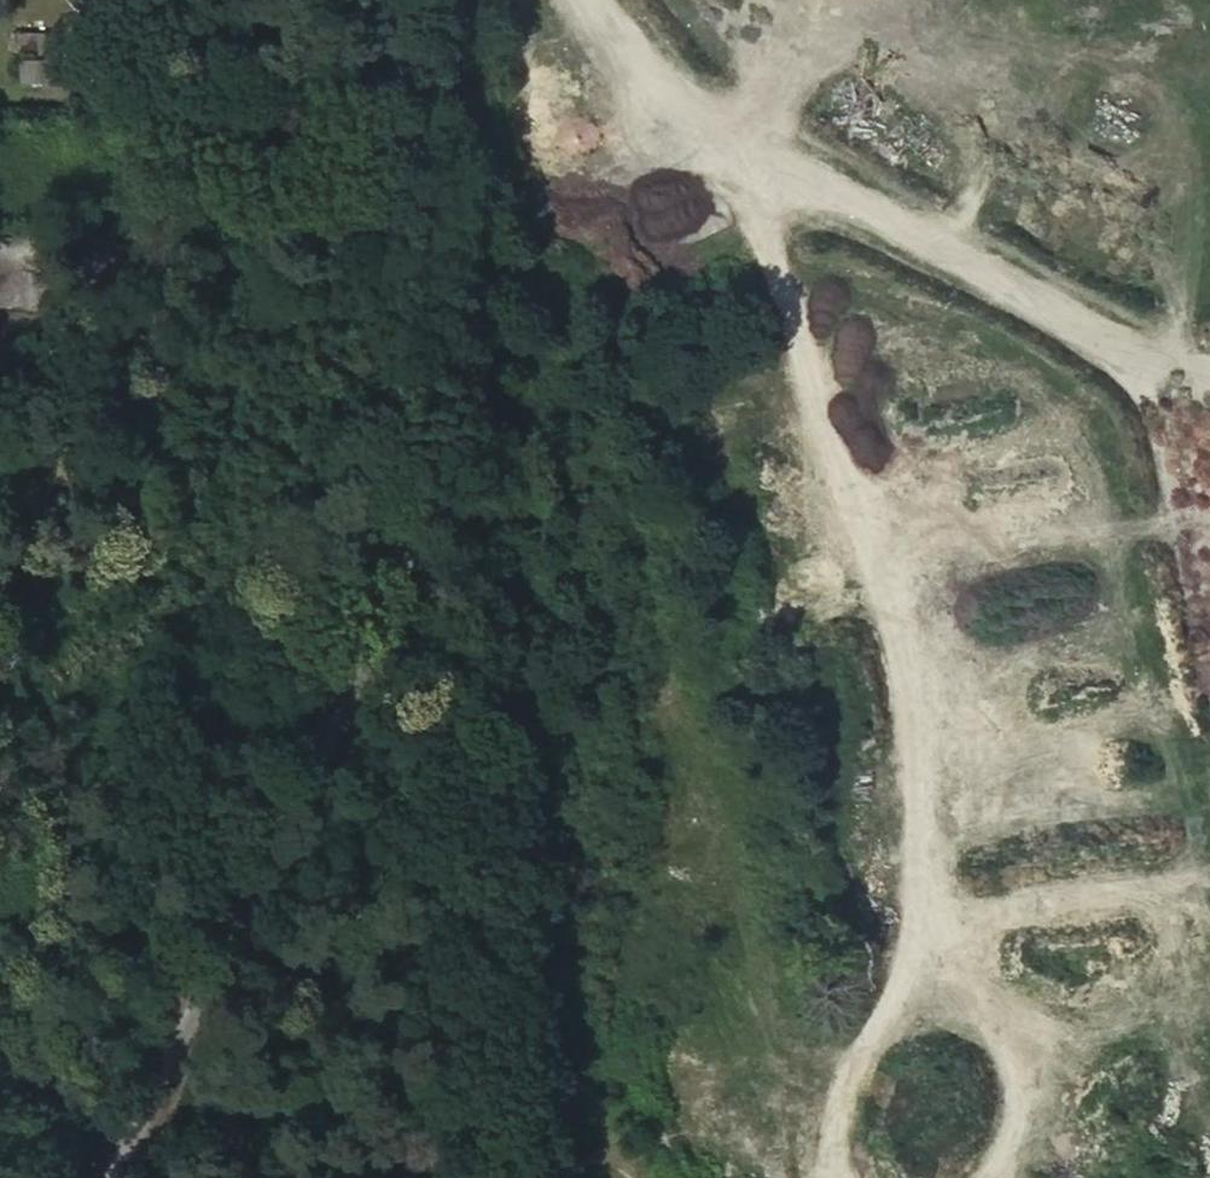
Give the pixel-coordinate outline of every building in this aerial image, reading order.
[(49,43),(12,45),(14,89),(14,93),(51,92),(49,43)]
